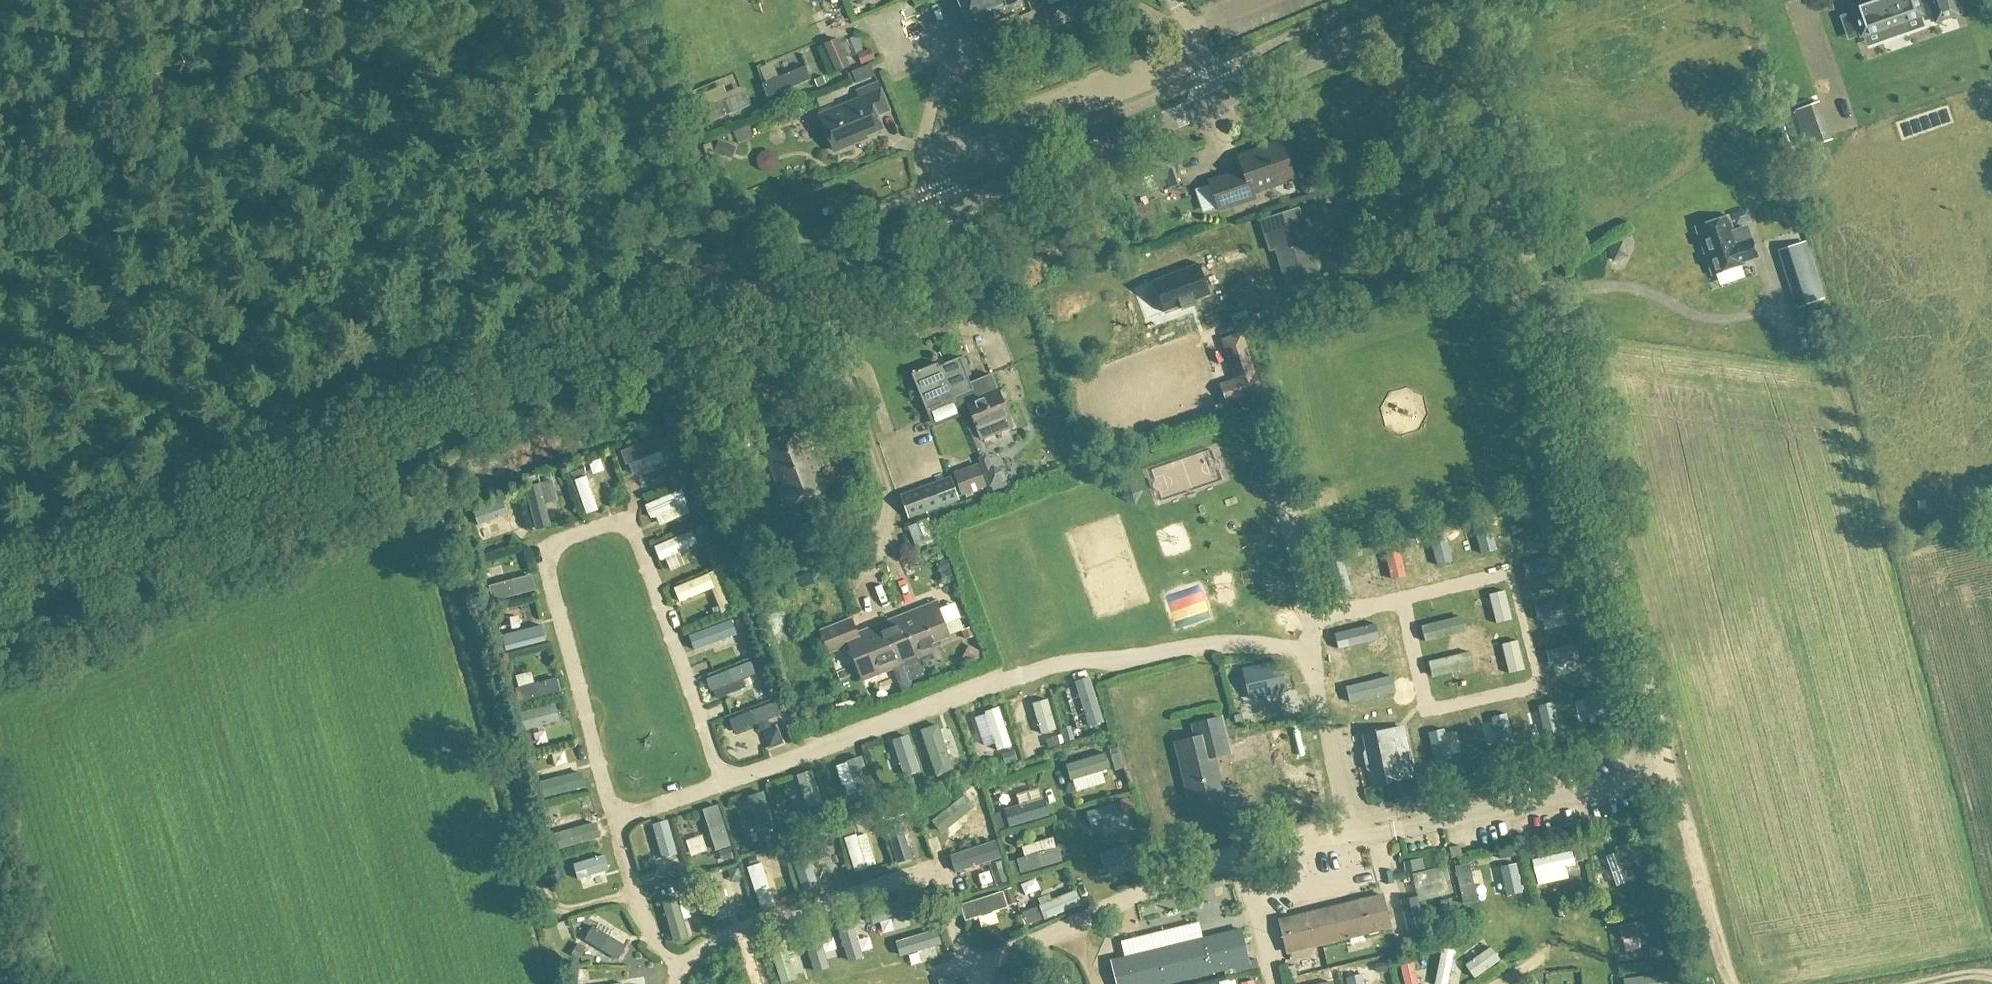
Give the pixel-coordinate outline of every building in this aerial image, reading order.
[(968,23),(970,22),(977,38),(1015,21),(1016,25),(1028,20),(1039,15),(1036,8),(1042,6),(1044,0),(958,0),(968,23)] [(1848,2),(1860,38),(1882,30),(1886,40),(1903,34),(1900,24),(1925,15),(1920,0),(1853,0),(1848,2)] [(1934,23),(1960,14),(1955,0),(1926,0),(1934,23)] [(945,51),(967,43),(957,16),(935,23),(945,51)] [(824,44),(836,72),(850,65),(839,37),(824,44)] [(870,47),(857,53),(862,63),(875,58),(870,47)] [(856,82),(875,75),(871,64),(852,71),(856,82)] [(823,75),(815,79),(818,87),(826,83),(823,75)] [(859,141),(858,138),(882,128),(877,116),(890,111),(879,84),(857,92),(860,100),(821,115),(835,150),(859,141)] [(1811,145),(1829,139),(1817,103),(1798,109),(1811,145)] [(1187,118),(1192,136),(1200,134),(1195,116),(1187,118)] [(748,124),(733,130),(738,142),(752,136),(759,133),(756,126),(750,128),(748,124)] [(734,148),(719,140),(714,150),(729,158),(734,148)] [(1243,169),(1210,181),(1220,209),(1253,197),(1252,192),(1281,182),(1278,174),(1288,170),(1278,141),(1252,151),(1255,161),(1242,166),(1243,169)] [(1128,175),(1136,196),(1147,192),(1178,180),(1169,159),(1128,175)] [(1297,207),(1261,220),(1271,250),(1276,248),(1288,286),(1319,276),(1297,207)] [(1747,228),(1733,232),(1728,218),(1695,229),(1712,278),(1745,266),(1745,264),(1758,259),(1747,228)] [(1321,236),(1332,273),(1369,262),(1358,225),(1321,236)] [(1623,240),(1607,245),(1613,261),(1628,256),(1623,240)] [(1802,245),(1779,253),(1797,307),(1820,300),(1802,245)] [(1208,295),(1196,264),(1156,279),(1167,310),(1181,305),(1182,307),(1194,302),(1194,300),(1208,295)] [(1227,401),(1261,389),(1247,345),(1236,349),(1245,375),(1221,383),(1227,401)] [(938,363),(912,373),(926,409),(942,403),(941,403),(956,397),(956,396),(973,390),(970,383),(971,383),(961,357),(939,366),(938,363)] [(973,390),(956,396),(956,397),(960,409),(968,406),(978,430),(981,440),(1013,428),(1009,418),(998,391),(992,375),(971,383),(970,383),(973,390)] [(805,431),(775,442),(786,472),(799,467),(804,481),(810,478),(816,496),(827,492),(805,431)] [(786,472),(775,442),(763,446),(785,507),(816,496),(810,478),(804,481),(799,467),(786,472)] [(977,457),(990,489),(1009,481),(1004,469),(994,465),(992,466),(987,454),(977,457)] [(978,464),(954,472),(961,495),(965,494),(966,497),(972,495),(971,492),(986,487),(978,464)] [(1526,478),(1543,485),(1548,474),(1530,467),(1526,478)] [(535,472),(524,474),(525,482),(537,480),(535,472)] [(909,516),(959,498),(951,476),(901,494),(909,516)] [(595,479),(582,483),(595,520),(608,516),(595,479)] [(687,493),(693,490),(688,479),(682,481),(687,493)] [(1487,498),(1502,493),(1498,480),(1483,485),(1487,498)] [(550,485),(554,511),(566,510),(562,483),(550,485)] [(685,518),(683,508),(694,506),(692,496),(655,504),(659,523),(685,518)] [(482,531),(517,526),(514,508),(479,513),(482,531)] [(1431,509),(1415,513),(1417,524),(1434,520),(1431,509)] [(908,525),(916,548),(937,541),(928,518),(908,525)] [(691,529),(696,541),(707,537),(702,525),(691,529)] [(1454,527),(1457,558),(1477,556),(1474,525),(1454,527)] [(1543,541),(1549,557),(1566,551),(1561,535),(1543,541)] [(1413,572),(1431,569),(1425,538),(1408,541),(1413,572)] [(1394,549),(1374,550),(1375,580),(1396,579),(1394,549)] [(1345,591),(1363,591),(1362,559),(1345,560),(1345,591)] [(1570,571),(1548,577),(1554,598),(1564,596),(1569,615),(1557,619),(1562,636),(1578,632),(1579,635),(1590,632),(1584,610),(1581,611),(1570,571)] [(927,644),(942,638),(948,635),(936,603),(915,612),(914,609),(892,618),(902,642),(909,639),(906,632),(916,627),(920,635),(923,633),(927,644)] [(1182,618),(1189,636),(1222,624),(1215,605),(1182,618)] [(904,664),(886,620),(856,632),(850,618),(821,630),(830,652),(849,645),(863,680),(904,664)] [(887,619),(886,620),(904,664),(911,680),(925,674),(918,657),(926,653),(923,645),(927,644),(923,633),(920,635),(916,627),(906,632),(909,639),(902,642),(892,618),(887,620),(887,619)] [(552,626),(529,633),(527,628),(508,634),(514,654),(556,641),(552,626)] [(703,655),(730,651),(727,637),(743,634),(742,628),(700,634),(703,655)] [(1593,642),(1580,646),(1584,663),(1598,660),(1593,642)] [(762,664),(718,682),(724,698),(769,680),(762,664)] [(1280,665),(1254,671),(1261,703),(1287,697),(1280,665)] [(563,677),(533,684),(537,698),(524,701),(525,705),(568,694),(563,677)] [(1578,685),(1583,702),(1596,699),(1595,693),(1607,689),(1604,678),(1578,685)] [(1376,710),(1403,700),(1396,682),(1369,692),(1376,710)] [(1091,724),(1104,721),(1098,692),(1085,694),(1091,724)] [(1228,752),(1219,715),(1192,723),(1195,735),(1175,740),(1191,806),(1223,798),(1213,756),(1228,752)] [(1405,726),(1362,734),(1365,749),(1363,752),(1366,768),(1369,771),(1373,786),(1416,777),(1405,726)] [(1058,734),(1046,738),(1048,747),(1061,744),(1058,734)] [(917,742),(905,745),(914,784),(926,782),(917,742)] [(1014,749),(1002,753),(1005,763),(1018,759),(1014,749)] [(1120,752),(1112,754),(1116,770),(1124,768),(1120,752)] [(976,793),(947,822),(958,833),(987,803),(976,793)] [(872,796),(862,798),(864,806),(874,804),(872,796)] [(1123,810),(1135,806),(1132,796),(1120,799),(1123,810)] [(1011,814),(1018,832),(1058,817),(1051,798),(1011,814)] [(819,805),(809,808),(812,817),(822,813),(819,805)] [(1001,811),(993,813),(997,828),(1005,826),(1001,811)] [(840,835),(859,830),(855,818),(843,821),(842,817),(835,819),(840,835)] [(1113,834),(1113,819),(1094,818),(1094,834),(1113,834)] [(604,822),(563,832),(568,853),(608,843),(604,822)] [(912,824),(898,827),(904,851),(918,847),(912,824)] [(779,832),(765,837),(768,847),(783,842),(779,832)] [(878,835),(881,847),(893,844),(890,832),(878,835)] [(867,880),(878,877),(865,838),(854,842),(867,880)] [(1584,841),(1573,844),(1577,860),(1588,858),(1584,841)] [(1460,845),(1449,847),(1451,858),(1462,855),(1460,845)] [(1516,846),(1504,849),(1506,857),(1518,855),(1516,846)] [(731,847),(719,850),(722,859),(734,856),(731,847)] [(1640,847),(1618,855),(1628,886),(1650,879),(1640,847)] [(1006,849),(965,866),(972,883),(1013,866),(1006,849)] [(1026,877),(1073,871),(1070,852),(1024,857),(1026,877)] [(756,854),(748,856),(751,863),(758,861),(756,854)] [(817,857),(803,861),(812,888),(826,884),(817,857)] [(1485,891),(1530,883),(1526,862),(1481,870),(1485,891)] [(1111,879),(1133,873),(1131,866),(1108,872),(1111,879)] [(696,876),(681,881),(684,891),(698,886),(696,876)] [(719,890),(728,928),(741,925),(733,887),(719,890)] [(1012,887),(1004,889),(1009,905),(1017,902),(1012,887)] [(1279,919),(1287,951),(1391,926),(1383,895),(1279,919)] [(1400,899),(1411,947),(1428,943),(1418,895),(1400,899)] [(1448,898),(1440,900),(1442,907),(1450,905),(1448,898)] [(1233,901),(1164,920),(1168,936),(1237,917),(1233,901)] [(1037,905),(1022,911),(1028,924),(1042,918),(1037,905)] [(694,906),(674,914),(684,941),(697,936),(692,922),(699,919),(694,906)] [(835,955),(855,948),(848,925),(827,932),(835,955)] [(605,928),(593,948),(626,968),(638,948),(605,928)] [(1247,960),(1239,928),(1112,960),(1118,983),(1150,983),(1223,966),(1226,977),(1250,970),(1247,960)] [(578,942),(572,953),(580,958),(586,947),(578,942)] [(767,948),(755,951),(758,966),(770,963),(767,948)]
